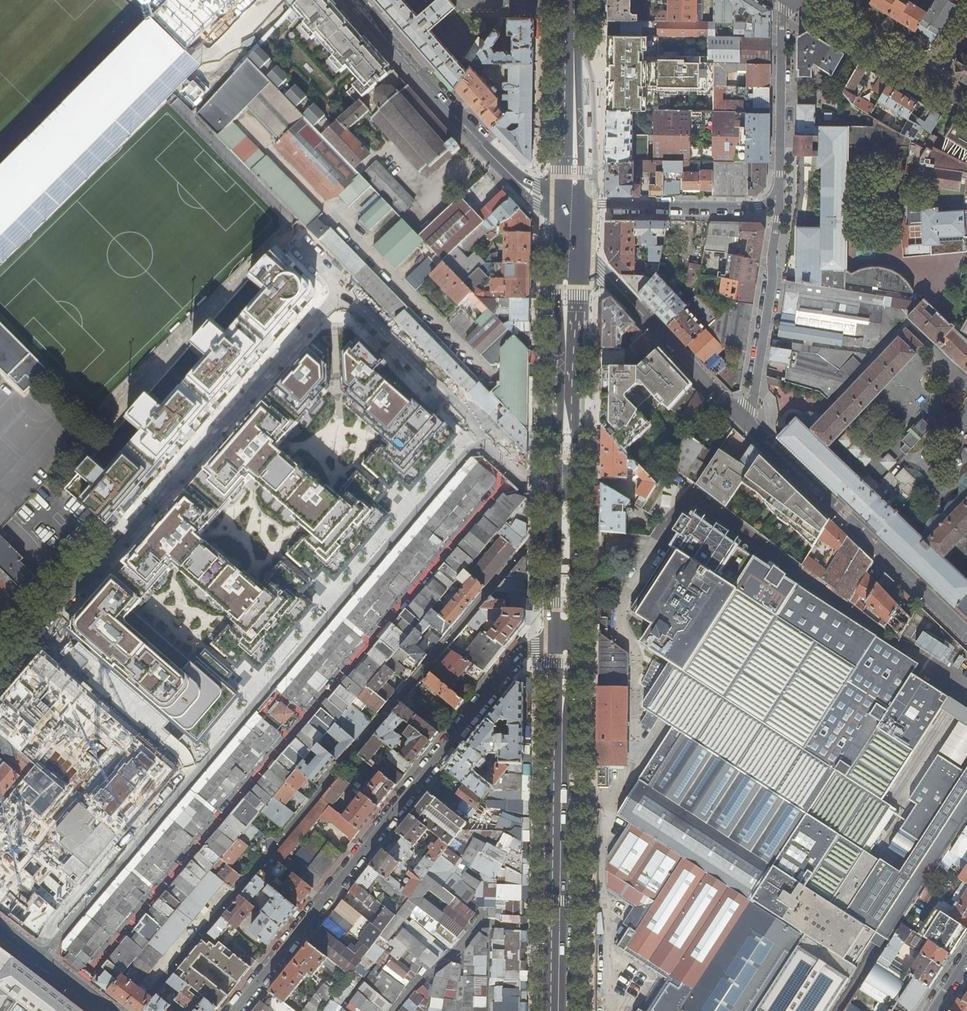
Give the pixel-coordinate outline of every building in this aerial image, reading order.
[(395,70),(391,66),(390,68),(330,0),(322,0),(314,8),(314,9),(304,18),(307,22),(302,27),(313,40),(319,34),(337,55),(331,60),(342,73),(348,67),(351,71),(353,70),(363,61),(365,63),(355,72),(362,80),(348,92),(357,103),(395,70)] [(457,88),(468,70),(431,29),(456,7),(450,0),(436,0),(419,15),(405,0),(379,0),(457,88)] [(609,12),(609,20),(644,20),(644,13),(635,13),(632,11),(632,0),(609,0),(609,12)] [(670,11),(650,11),(650,20),(703,21),(703,0),(670,0),(670,11)] [(748,22),(772,22),(772,8),(759,0),(716,0),(716,21),(736,21),(736,7),(738,9),(741,8),(745,10),(746,8),(752,12),(748,22)] [(917,29),(918,29),(928,12),(918,6),(915,3),(915,4),(909,0),(872,0),(871,1),(917,29)] [(931,48),(959,3),(953,0),(934,0),(928,12),(918,29),(930,36),(928,40),(929,40),(926,45),(931,48)] [(0,184),(0,227),(197,32),(193,27),(176,10),(0,184)] [(501,31),(504,18),(502,18),(486,42),(474,62),(475,62),(502,62),(534,63),(534,18),(509,18),(509,34),(511,34),(511,36),(514,36),(513,45),(509,45),(507,47),(507,50),(496,50),(493,46),(502,34),(501,31)] [(703,21),(650,20),(644,20),(609,20),(609,35),(616,35),(633,35),(633,32),(642,32),(642,35),(666,36),(709,36),(709,21),(703,21)] [(772,22),(748,22),(736,21),(716,21),(709,21),(709,36),(771,37),(772,22)] [(830,74),(833,75),(845,54),(808,31),(799,37),(798,81),(811,82),(811,69),(814,69),(817,65),(831,73),(830,74)] [(666,41),(666,36),(642,35),(633,35),(616,35),(616,53),(661,54),(661,48),(655,47),(655,41),(666,41)] [(478,40),(466,57),(473,62),(474,62),(486,42),(479,37),(478,40)] [(740,61),(740,37),(709,37),(708,61),(740,61)] [(771,38),(740,37),(740,61),(771,61),(771,38)] [(917,43),(912,40),(908,46),(914,50),(917,43)] [(333,124),(259,48),(249,59),(272,82),(288,99),(299,111),(321,134),(333,124)] [(679,62),(679,54),(661,54),(616,53),(609,53),(608,61),(614,61),(679,62)] [(963,54),(956,65),(958,77),(966,83),(966,56),(963,54)] [(272,82),(249,59),(197,115),(468,393),(478,384),(407,311),(409,308),(332,228),(329,231),(318,219),(324,214),(269,157),(268,157),(234,123),(248,108),(247,107),(252,103),(272,82)] [(353,70),(355,72),(365,63),(363,61),(353,70)] [(684,78),(714,78),(714,64),(714,62),(679,62),(614,61),(614,73),(626,75),(684,75),(684,78)] [(474,70),(478,66),(475,62),(474,62),(473,62),(468,70),(457,88),(492,127),(506,114),(499,106),(497,95),(474,70)] [(510,100),(510,111),(533,112),(534,63),(502,62),(502,65),(505,65),(505,68),(511,68),(510,82),(504,82),(504,88),(506,88),(507,89),(508,90),(510,90),(510,94),(505,94),(504,100),(510,100)] [(748,63),(747,86),(749,87),(752,87),(754,87),(770,87),(771,63),(748,63)] [(853,94),(867,68),(859,63),(842,92),(854,104),(858,97),(853,94)] [(724,64),(714,64),(714,78),(714,86),(724,86),(724,64)] [(399,94),(409,85),(395,70),(357,103),(333,124),(321,134),(355,169),(371,155),(347,130),(369,111),(374,116),(382,109),(375,102),(376,93),(383,87),(393,87),(399,94)] [(871,95),(879,100),(889,82),(882,77),(871,95)] [(624,81),(608,81),(608,91),(657,92),(657,82),(624,82),(624,81)] [(273,114),(288,99),(272,82),(252,103),(267,120),(273,114)] [(879,100),(909,119),(920,101),(889,82),(879,100)] [(455,142),(457,140),(427,107),(409,85),(399,94),(393,87),(383,87),(376,93),(375,102),(382,109),(374,116),(373,118),(420,171),(420,172),(421,173),(423,171),(429,178),(461,149),(455,142)] [(734,96),(734,86),(724,86),(714,86),(714,93),(714,111),(722,111),(722,93),(725,93),(725,96),(734,96)] [(749,92),(749,87),(747,86),(734,86),(734,96),(734,98),(749,98),(749,92)] [(754,107),(770,107),(770,87),(754,87),(754,97),(752,97),(751,99),(754,99),(754,107)] [(691,101),(691,93),(657,92),(608,91),(608,104),(628,105),(628,98),(633,98),(633,100),(642,100),(671,100),(670,101),(691,101)] [(702,93),(702,111),(714,111),(714,93),(702,93)] [(875,107),(858,97),(854,104),(870,115),(875,107)] [(283,126),(299,111),(288,99),(273,114),(282,124),(283,126)] [(725,100),(725,111),(744,112),(744,100),(725,100)] [(923,128),(934,109),(920,101),(909,119),(923,128)] [(263,124),(267,120),(252,103),(247,107),(248,108),(263,124)] [(847,233),(847,207),(848,146),(855,146),(862,150),(873,153),(884,154),(894,151),(902,147),(905,146),(909,146),(911,138),(901,132),(876,118),(874,127),(814,126),(814,119),(816,119),(816,116),(814,116),(815,105),(798,104),(797,135),(818,135),(818,140),(818,151),(818,156),(818,167),(823,167),(822,204),(822,227),(798,227),(797,278),(793,278),(793,281),(845,289),(846,289),(846,282),(846,278),(846,269),(847,233)] [(654,142),(654,161),(664,161),(684,161),(690,161),(713,161),(748,161),(766,161),(769,161),(770,112),(744,112),(725,111),(722,111),(714,111),(702,111),(667,110),(645,110),(645,118),(655,119),(654,135),(634,135),(634,109),(608,109),(607,149),(607,160),(648,160),(649,142),(654,142)] [(923,128),(909,119),(901,132),(911,138),(912,139),(922,145),(923,146),(926,141),(931,133),(932,132),(942,115),(934,109),(923,128)] [(282,124),(273,114),(267,120),(263,124),(282,142),(276,147),(328,201),(337,197),(348,208),(371,186),(363,177),(355,169),(321,134),(299,111),(283,126),(282,124)] [(525,163),(532,160),(533,112),(510,111),(506,114),(492,127),(525,163)] [(952,123),(943,140),(966,156),(966,133),(952,123)] [(932,132),(931,133),(926,141),(923,146),(922,145),(920,158),(908,157),(904,181),(925,185),(924,186),(940,188),(940,187),(961,191),(962,178),(966,178),(966,179),(966,163),(933,145),(938,136),(934,134),(933,136),(932,135),(933,133),(932,132)] [(797,135),(795,134),(794,155),(797,155),(818,156),(818,151),(812,151),(812,146),(815,146),(815,143),(812,143),(813,140),(818,140),(818,135),(797,135)] [(920,158),(922,145),(912,139),(911,138),(909,146),(909,148),(908,156),(908,157),(920,158)] [(650,181),(650,196),(663,196),(664,174),(664,172),(664,161),(654,161),(648,160),(607,160),(607,171),(607,195),(640,196),(640,184),(633,184),(634,172),(651,172),(651,181),(650,181)] [(678,178),(683,178),(684,161),(664,161),(664,172),(679,172),(678,178)] [(690,171),(690,161),(684,161),(683,178),(683,189),(700,190),(700,171),(690,171)] [(748,195),(748,161),(713,161),(713,171),(712,190),(712,197),(748,197),(748,195)] [(748,161),(748,195),(758,195),(766,187),(766,161),(748,161)] [(367,173),(406,213),(417,203),(378,163),(367,173)] [(700,190),(712,190),(713,171),(700,171),(700,190)] [(402,218),(406,213),(367,173),(363,177),(371,186),(402,218)] [(676,174),(664,174),(663,196),(680,196),(680,181),(676,181),(676,174)] [(474,212),(461,198),(420,237),(437,254),(444,261),(459,247),(477,231),(511,198),(504,191),(502,192),(477,215),(474,212)] [(361,220),(370,230),(391,208),(382,198),(361,220)] [(530,220),(511,198),(477,231),(459,247),(465,254),(477,242),(484,235),(488,231),(499,225),(499,235),(501,233),(506,233),(531,233),(532,221),(530,220)] [(966,251),(966,226),(964,226),(964,222),(966,222),(966,210),(938,212),(937,206),(933,206),(933,208),(908,210),(909,225),(907,225),(908,245),(932,244),(932,255),(965,252),(966,251)] [(650,261),(660,261),(668,221),(606,220),(606,250),(612,263),(639,292),(657,272),(658,270),(659,267),(655,264),(645,275),(636,274),(636,255),(639,255),(639,245),(635,244),(635,235),(643,235),(647,245),(647,248),(650,248),(650,261)] [(422,242),(402,221),(373,249),(394,270),(422,242)] [(715,235),(718,222),(710,222),(707,234),(715,235)] [(728,236),(738,238),(741,222),(731,222),(728,236)] [(749,238),(746,256),(761,259),(765,228),(761,223),(741,222),(738,238),(738,240),(741,241),(741,237),(749,238)] [(497,237),(491,232),(486,237),(490,242),(497,237)] [(531,248),(531,233),(506,233),(504,264),(531,264),(531,248)] [(490,242),(486,237),(484,235),(477,242),(482,248),(490,242)] [(728,236),(707,235),(705,250),(725,253),(728,236)] [(728,236),(725,253),(733,254),(736,255),(738,240),(738,238),(728,236)] [(486,261),(476,253),(470,258),(465,254),(459,247),(444,261),(446,263),(465,283),(485,263),(498,264),(498,252),(492,251),(486,261)] [(88,460),(63,488),(111,529),(319,292),(270,250),(248,275),(265,290),(227,334),(210,319),(185,348),(200,361),(160,407),(145,395),(125,418),(141,432),(104,474),(88,460)] [(440,269),(446,263),(444,261),(437,254),(431,259),(440,269)] [(732,260),(760,265),(761,259),(746,256),(736,255),(733,254),(732,260)] [(432,276),(440,269),(431,259),(429,257),(405,280),(416,291),(432,276)] [(732,260),(729,279),(757,283),(760,265),(732,260)] [(446,263),(440,269),(432,276),(460,305),(474,292),(465,283),(446,263)] [(507,292),(506,299),(530,299),(530,283),(531,264),(504,264),(498,264),(485,263),(465,283),(474,292),(476,294),(480,298),(493,298),(493,291),(484,291),(476,287),(486,277),(489,281),(492,281),(492,286),(496,286),(496,292),(507,292)] [(688,286),(697,288),(701,266),(690,264),(686,283),(688,286)] [(853,273),(846,269),(846,278),(846,282),(914,292),(914,290),(908,282),(905,279),(900,274),(896,271),(893,270),(887,267),(881,266),(873,266),(869,267),(861,269),(853,273)] [(687,304),(657,272),(639,292),(668,323),(687,304)] [(720,289),(719,298),(754,303),(757,283),(729,279),(722,278),(721,286),(732,288),(733,286),(737,288),(736,292),(732,293),(732,291),(720,289)] [(881,325),(890,334),(909,315),(922,301),(846,289),(845,289),(793,281),(787,280),(781,320),(782,320),(780,335),(844,345),(845,341),(872,346),(879,340),(881,325)] [(478,324),(492,311),(488,307),(480,298),(476,294),(462,307),(478,324)] [(719,298),(696,294),(695,296),(717,319),(750,323),(754,303),(719,298)] [(717,319),(695,296),(687,304),(668,323),(688,345),(700,334),(717,319)] [(508,323),(505,325),(529,350),(530,299),(506,299),(493,298),(480,298),(488,307),(511,307),(510,317),(508,317),(508,323)] [(951,322),(925,298),(922,301),(909,315),(966,371),(966,338),(951,322)] [(630,343),(631,345),(643,333),(612,300),(605,303),(605,314),(605,336),(604,349),(622,349),(622,337),(630,330),(635,335),(631,340),(632,341),(630,343)] [(499,386),(491,393),(502,404),(529,432),(529,414),(529,350),(505,325),(494,314),(467,341),(492,366),(502,365),(502,370),(498,370),(498,374),(502,377),(501,385),(501,388),(499,386)] [(700,334),(715,336),(717,319),(700,334)] [(715,336),(748,341),(750,323),(717,319),(715,336)] [(797,415),(778,435),(844,498),(854,508),(905,557),(966,616),(966,578),(944,556),(966,532),(966,497),(927,539),(873,488),(828,445),(924,345),(907,329),(811,429),(797,415)] [(715,336),(700,334),(688,345),(696,353),(715,336)] [(340,351),(347,405),(386,439),(363,465),(392,489),(401,478),(410,486),(457,433),(356,336),(340,351)] [(735,370),(736,370),(743,371),(747,343),(740,342),(735,370)] [(797,348),(797,350),(818,354),(837,367),(850,376),(855,370),(862,363),(854,356),(849,361),(839,354),(836,352),(822,348),(803,345),(802,349),(797,348)] [(712,346),(700,357),(716,374),(727,364),(730,361),(727,359),(725,361),(719,354),(722,351),(718,346),(716,346),(713,348),(712,346)] [(789,362),(785,380),(820,390),(829,398),(850,376),(837,367),(818,354),(797,350),(772,346),(770,359),(789,362)] [(624,364),(624,349),(622,349),(604,349),(604,369),(639,370),(639,365),(624,364)] [(659,350),(639,370),(604,369),(603,429),(625,451),(641,437),(638,434),(650,423),(637,410),(653,395),(663,406),(664,405),(671,411),(672,410),(693,386),(659,350)] [(849,361),(854,356),(857,353),(855,353),(841,351),(839,354),(849,361)] [(128,620),(173,569),(232,620),(212,642),(237,664),(246,654),(261,667),(315,606),(303,594),(310,587),(282,562),(261,586),(203,535),(251,481),(309,532),(288,556),(316,581),(327,570),(336,578),(391,516),(378,504),(386,495),(359,471),(337,496),(280,446),(327,391),(328,367),(309,353),(65,627),(197,743),(241,694),(226,681),(233,673),(205,648),(185,671),(128,620)] [(854,356),(862,363),(870,355),(857,353),(854,356)] [(727,364),(716,374),(733,391),(740,390),(743,371),(736,370),(736,373),(727,364)] [(779,379),(767,375),(766,384),(777,387),(779,379)] [(502,404),(491,393),(481,381),(478,384),(468,393),(490,415),(502,404)] [(683,417),(699,393),(693,386),(672,410),(683,417)] [(699,393),(683,417),(694,424),(703,409),(708,402),(699,393)] [(528,454),(529,432),(502,404),(490,415),(500,426),(528,454)] [(711,414),(703,409),(694,424),(669,464),(676,469),(685,476),(704,446),(697,441),(710,422),(705,419),(711,414)] [(906,443),(901,448),(907,454),(938,421),(932,416),(926,421),(923,418),(903,440),(906,443)] [(729,423),(711,450),(710,450),(717,455),(718,453),(735,429),(729,423)] [(645,481),(637,493),(640,495),(648,500),(658,483),(625,451),(603,429),(603,454),(603,470),(603,478),(628,479),(628,469),(632,469),(645,481)] [(732,456),(729,460),(718,453),(717,455),(708,467),(696,484),(726,507),(743,481),(762,454),(752,445),(740,462),(732,456)] [(710,450),(711,450),(704,446),(685,476),(696,484),(708,467),(702,463),(710,450)] [(877,461),(886,471),(896,462),(886,452),(877,461)] [(755,489),(773,465),(762,454),(743,481),(755,489)] [(349,619),(480,464),(473,459),(343,613),(349,619)] [(498,479),(480,464),(349,619),(358,626),(367,634),(498,479)] [(802,535),(814,547),(831,520),(773,465),(755,489),(757,490),(756,492),(773,509),(777,509),(784,515),(784,519),(801,536),(802,535)] [(900,494),(903,490),(910,497),(914,490),(916,487),(917,481),(904,467),(894,477),(901,483),(895,489),(900,494)] [(665,483),(662,491),(672,495),(675,487),(665,483)] [(631,502),(603,485),(602,531),(626,533),(627,514),(624,514),(625,507),(628,508),(631,502)] [(528,495),(520,490),(505,494),(267,775),(93,980),(108,992),(126,972),(133,963),(139,957),(149,945),(160,932),(189,897),(212,871),(214,869),(221,860),(229,850),(237,841),(240,838),(252,824),(256,819),(262,812),(274,797),(277,794),(287,782),(295,773),(298,769),(305,761),(314,751),(320,744),(329,733),(336,724),(352,705),(354,703),(358,698),(359,697),(368,686),(386,665),(393,657),(396,653),(401,648),(409,638),(433,610),(436,606),(445,595),(458,580),(466,571),(472,564),(493,539),(494,538),(498,533),(527,498),(528,495)] [(648,500),(640,495),(636,500),(644,506),(648,500)] [(661,496),(660,508),(669,508),(669,496),(661,496)] [(527,518),(527,498),(498,533),(501,535),(503,537),(516,549),(527,537),(527,518)] [(913,675),(919,666),(696,518),(633,612),(652,626),(642,642),(670,661),(661,676),(643,702),(644,706),(673,726),(640,779),(641,780),(618,816),(630,824),(608,859),(607,890),(634,908),(615,943),(669,977),(647,1010),(829,1010),(828,1010),(830,1009),(831,1010),(843,992),(842,990),(843,989),(844,990),(856,972),(854,971),(878,934),(846,913),(832,904),(864,853),(869,855),(897,811),(882,802),(941,710),(948,698),(913,675)] [(822,540),(839,551),(848,537),(831,520),(814,547),(811,552),(813,553),(814,551),(815,552),(822,540)] [(480,572),(472,564),(466,571),(485,587),(516,549),(503,537),(479,565),(483,568),(480,572)] [(855,592),(867,573),(873,561),(848,537),(839,551),(835,557),(830,565),(827,571),(821,580),(850,602),(853,595),(855,592)] [(0,565),(11,553),(0,542),(0,565)] [(11,553),(0,565),(0,574),(23,596),(30,589),(33,591),(38,586),(35,583),(36,582),(20,567),(23,563),(11,553)] [(825,562),(830,565),(835,557),(830,554),(825,562)] [(827,571),(808,557),(803,566),(821,580),(827,571)] [(496,601),(491,597),(481,610),(526,611),(527,559),(524,558),(496,592),(510,593),(510,597),(512,597),(512,602),(506,601),(507,602),(496,601)] [(448,597),(445,595),(436,606),(433,610),(452,626),(485,587),(466,571),(458,580),(466,586),(448,607),(444,603),(445,602),(444,601),(448,597)] [(888,591),(895,581),(885,572),(878,584),(877,584),(866,603),(874,611),(872,613),(875,616),(876,615),(875,615),(876,613),(882,619),(878,624),(885,629),(887,624),(897,606),(882,589),(884,587),(888,591)] [(877,584),(867,573),(855,592),(865,598),(863,601),(866,603),(877,584)] [(896,599),(899,602),(900,602),(905,591),(898,585),(892,593),(897,597),(896,599)] [(906,607),(913,599),(905,591),(900,602),(906,607)] [(861,601),(853,595),(850,602),(859,609),(861,605),(859,604),(861,601)] [(887,624),(900,637),(910,619),(897,606),(887,624)] [(430,624),(444,636),(452,626),(433,610),(409,638),(401,648),(404,651),(406,653),(420,664),(426,656),(428,655),(419,647),(413,647),(422,636),(421,635),(430,624)] [(526,624),(526,611),(481,610),(468,626),(480,633),(481,632),(488,637),(496,643),(498,642),(506,649),(526,624)] [(354,632),(358,626),(349,619),(343,613),(340,611),(336,617),(339,619),(345,625),(354,632)] [(345,625),(339,619),(281,688),(286,693),(345,625)] [(354,632),(345,625),(286,693),(304,708),(363,639),(354,632)] [(427,639),(435,646),(441,639),(432,632),(427,639)] [(480,633),(461,657),(471,664),(484,672),(487,674),(506,649),(498,642),(496,643),(488,637),(481,632),(480,633)] [(626,766),(628,652),(607,637),(600,633),(598,766),(606,766),(626,766)] [(400,657),(404,651),(401,648),(396,653),(400,657)] [(401,659),(414,671),(420,664),(406,653),(401,659)] [(478,680),(484,672),(471,664),(471,665),(451,653),(433,674),(451,689),(462,675),(469,676),(478,680)] [(412,673),(393,657),(386,665),(395,672),(402,679),(405,681),(412,673)] [(386,683),(395,672),(386,665),(368,686),(377,694),(386,683)] [(424,683),(457,710),(465,701),(451,689),(433,674),(432,673),(424,683)] [(511,722),(511,727),(524,727),(525,685),(518,682),(488,720),(497,727),(499,727),(502,722),(511,722)] [(395,691),(386,683),(377,694),(387,702),(395,691)] [(358,698),(377,714),(387,702),(377,694),(368,686),(359,697),(358,698)] [(948,698),(941,710),(966,727),(966,709),(949,697),(948,698)] [(275,701),(273,699),(260,714),(262,716),(275,701)] [(282,704),(279,702),(270,713),(284,725),(294,713),(292,712),(293,710),(286,705),(285,706),(282,703),(282,704)] [(439,733),(402,703),(394,713),(406,722),(412,727),(431,742),(439,733)] [(371,721),(355,708),(352,705),(336,724),(355,740),(371,721)] [(404,725),(406,722),(394,713),(375,735),(388,745),(391,748),(394,750),(403,738),(395,732),(402,723),(404,725)] [(646,728),(651,719),(643,715),(639,724),(646,728)] [(194,790),(200,795),(235,754),(264,721),(258,716),(194,790)] [(499,735),(499,727),(497,727),(488,720),(467,745),(486,759),(498,763),(501,764),(504,764),(514,764),(524,764),(524,727),(511,727),(510,735),(508,736),(500,736),(499,735)] [(281,736),(264,721),(235,754),(200,795),(218,810),(281,736)] [(327,750),(320,744),(314,751),(319,755),(317,757),(319,758),(311,768),(306,765),(308,763),(305,761),(298,769),(309,779),(315,784),(336,759),(337,761),(355,740),(336,724),(329,733),(342,743),(332,754),(330,752),(331,750),(328,748),(327,750)] [(408,748),(401,756),(413,765),(431,742),(412,727),(405,735),(410,739),(410,741),(407,745),(407,747),(408,748)] [(510,735),(511,727),(499,727),(499,735),(500,736),(508,736),(510,735)] [(19,749),(0,733),(0,758),(4,761),(6,763),(22,776),(25,779),(30,775),(38,765),(19,749)] [(386,748),(388,745),(375,735),(359,755),(382,774),(397,786),(404,777),(386,762),(381,768),(371,760),(382,746),(386,748)] [(479,769),(486,759),(467,745),(447,770),(459,780),(485,800),(491,791),(471,775),(471,772),(476,767),(479,769)] [(387,758),(406,774),(413,765),(401,756),(394,750),(391,748),(386,753),(389,756),(387,758)] [(965,773),(938,755),(909,800),(917,805),(900,830),(920,842),(965,773)] [(22,776),(6,763),(0,770),(0,801),(22,776)] [(488,779),(496,786),(510,768),(504,764),(501,764),(498,763),(490,772),(488,779)] [(523,801),(524,764),(514,764),(504,764),(510,768),(496,786),(491,791),(485,800),(484,801),(523,801)] [(606,766),(598,766),(598,784),(606,784),(606,766)] [(298,791),(309,779),(298,769),(295,773),(287,782),(298,791)] [(966,824),(966,823),(966,770),(965,773),(920,842),(900,872),(881,860),(846,913),(878,934),(882,937),(890,942),(894,936),(902,924),(919,898),(925,889),(939,867),(947,853),(948,851),(966,824)] [(368,791),(364,795),(365,796),(379,808),(397,786),(382,774),(370,788),(368,787),(366,789),(368,791)] [(332,804),(349,783),(341,777),(322,799),(330,807),(336,811),(338,809),(332,804)] [(449,796),(435,785),(429,793),(467,823),(469,820),(484,801),(485,800),(459,780),(455,785),(460,789),(457,794),(463,799),(461,802),(464,804),(466,801),(474,808),(469,815),(448,798),(449,796)] [(293,797),(298,791),(287,782),(277,794),(274,797),(285,806),(293,797)] [(293,797),(302,805),(307,799),(305,797),(298,791),(293,797)] [(431,807),(461,831),(462,830),(467,823),(429,793),(411,815),(429,829),(441,839),(450,846),(451,844),(455,839),(425,815),(431,807)] [(344,813),(342,816),(360,831),(379,808),(365,796),(364,795),(363,794),(346,815),(344,813)] [(165,837),(196,801),(190,796),(131,864),(137,869),(165,837)] [(262,812),(282,829),(295,814),(285,806),(274,797),(262,812)] [(323,815),(330,807),(322,799),(274,857),(289,869),(295,873),(314,889),(342,854),(330,844),(315,832),(295,856),(297,858),(294,861),(288,857),(321,818),(328,823),(330,821),(323,815)] [(213,816),(196,801),(165,837),(137,869),(155,884),(159,879),(213,816)] [(523,831),(523,801),(484,801),(469,820),(467,823),(462,830),(523,831)] [(332,823),(339,814),(336,811),(330,807),(323,815),(330,821),(332,823)] [(348,839),(352,842),(360,831),(342,816),(339,814),(332,823),(350,837),(348,839)] [(423,836),(429,829),(411,815),(397,833),(403,838),(414,847),(423,836)] [(265,835),(252,824),(240,838),(249,846),(253,850),(260,855),(260,849),(250,842),(256,834),(262,839),(265,835)] [(315,832),(330,844),(334,838),(319,827),(315,832)] [(951,852),(960,858),(966,862),(966,827),(951,852)] [(521,923),(523,831),(462,830),(461,831),(455,839),(451,844),(450,846),(436,864),(423,881),(410,898),(404,906),(402,908),(397,916),(384,933),(371,949),(363,960),(350,976),(324,1010),(386,1010),(425,961),(432,966),(444,949),(405,919),(407,916),(449,948),(462,932),(442,916),(421,900),(427,892),(449,908),(469,923),(472,919),(469,916),(474,911),(479,908),(484,907),(490,907),(490,917),(497,917),(497,916),(500,919),(500,922),(502,923),(521,923)] [(418,850),(427,839),(423,836),(414,847),(418,850)] [(239,859),(249,846),(240,838),(237,841),(229,850),(239,859)] [(410,860),(418,850),(414,847),(403,838),(389,854),(406,868),(408,865),(406,863),(403,860),(406,856),(410,860)] [(432,851),(427,857),(428,858),(436,864),(450,846),(441,839),(436,845),(434,844),(432,844),(429,848),(429,849),(432,851)] [(250,868),(239,859),(229,850),(221,860),(241,876),(242,877),(250,868)] [(423,881),(415,875),(406,868),(389,854),(384,850),(370,867),(410,898),(423,881)] [(957,857),(948,851),(947,853),(939,867),(947,872),(957,857)] [(277,883),(289,869),(274,857),(257,876),(269,886),(271,888),(298,909),(314,889),(295,873),(289,880),(291,882),(287,887),(283,887),(277,883)] [(428,858),(415,875),(423,881),(436,864),(428,858)] [(959,879),(966,884),(966,862),(960,858),(955,865),(964,871),(959,879)] [(226,882),(232,887),(241,876),(221,860),(214,869),(212,871),(226,882)] [(150,889),(155,884),(137,869),(131,864),(127,869),(132,874),(150,889)] [(374,881),(404,906),(410,898),(370,867),(357,884),(366,891),(374,881)] [(132,874),(127,869),(123,874),(97,904),(61,945),(68,950),(104,907),(132,874)] [(13,884),(0,871),(0,892),(2,894),(13,884)] [(178,939),(226,882),(212,871),(189,897),(160,932),(149,945),(163,957),(178,939)] [(150,889),(132,874),(104,907),(68,950),(70,952),(65,959),(81,971),(118,928),(150,889)] [(267,889),(269,886),(257,876),(250,885),(241,896),(250,903),(264,887),(267,889)] [(350,892),(377,914),(370,922),(384,933),(397,916),(392,912),(377,900),(366,891),(357,884),(350,892)] [(262,910),(261,912),(282,929),(298,909),(271,888),(266,894),(274,900),(275,900),(273,902),(276,904),(274,906),(271,904),(265,912),(262,910)] [(934,895),(925,889),(919,898),(928,904),(934,895)] [(949,917),(964,926),(966,928),(966,889),(958,904),(956,903),(952,909),(954,910),(949,917)] [(392,912),(398,905),(383,893),(377,900),(392,912)] [(236,930),(255,907),(250,903),(241,896),(234,904),(235,905),(236,904),(239,906),(233,914),(228,911),(209,934),(218,941),(231,926),(236,930)] [(919,930),(934,907),(928,904),(919,898),(902,924),(935,945),(937,942),(919,930)] [(371,949),(384,933),(370,922),(343,900),(330,917),(350,933),(362,942),(371,949)] [(32,924),(55,926),(56,904),(33,903),(32,924)] [(402,908),(398,905),(392,912),(397,916),(402,908)] [(965,933),(961,931),(951,946),(937,937),(949,917),(945,914),(934,907),(919,930),(937,942),(935,945),(951,955),(965,933)] [(467,926),(469,923),(449,908),(447,910),(442,916),(462,932),(467,926)] [(251,932),(269,946),(282,929),(261,912),(260,912),(258,915),(262,918),(251,932)] [(348,935),(350,933),(330,917),(322,927),(339,941),(345,932),(348,935)] [(961,931),(964,926),(949,917),(937,937),(951,946),(961,931)] [(943,968),(951,955),(935,945),(902,924),(894,936),(905,943),(916,951),(943,968)] [(428,997),(430,997),(431,997),(429,1010),(455,1010),(456,999),(459,999),(460,1000),(460,1010),(486,1010),(488,934),(489,926),(481,927),(464,952),(464,975),(462,975),(460,975),(461,963),(452,962),(434,976),(434,984),(432,984),(427,979),(415,990),(412,993),(399,1010),(398,1010),(423,1010),(428,997)] [(350,976),(363,960),(348,948),(339,941),(322,927),(309,943),(337,965),(350,976)] [(521,931),(494,931),(491,939),(491,985),(494,986),(494,1010),(520,1010),(521,931)] [(203,954),(239,983),(251,968),(241,960),(218,941),(209,934),(175,974),(189,984),(193,987),(203,995),(206,998),(219,1008),(228,996),(192,968),(203,954)] [(893,961),(905,943),(894,936),(890,942),(881,956),(894,965),(896,962),(893,961)] [(351,944),(348,948),(363,960),(371,949),(362,942),(357,949),(351,944)] [(333,970),(337,965),(309,943),(270,991),(285,1003),(307,976),(309,978),(311,975),(313,977),(324,963),(333,970)] [(148,975),(163,957),(149,945),(139,957),(133,963),(148,975)] [(20,1003),(31,1010),(84,1010),(0,946),(0,1010),(14,1010),(20,1003)] [(918,959),(908,975),(915,979),(929,989),(943,968),(916,951),(912,956),(918,959)] [(246,954),(241,960),(251,968),(256,962),(246,954)] [(892,988),(903,971),(894,965),(881,956),(870,973),(892,988)] [(904,996),(915,979),(908,975),(903,971),(892,988),(904,996)] [(128,974),(126,972),(108,992),(119,1000),(128,1007),(133,1007),(145,992),(126,976),(128,974)] [(918,1006),(904,996),(892,988),(870,973),(866,979),(859,990),(890,1010),(915,1010),(918,1006)] [(168,983),(181,993),(189,984),(175,974),(168,983)] [(915,979),(904,996),(918,1006),(929,989),(915,979)] [(193,987),(189,984),(181,993),(179,997),(175,1001),(189,1010),(196,1010),(206,998),(203,995),(200,999),(190,991),(193,987)] [(325,984),(304,1010),(320,1010),(335,992),(325,984)] [(966,995),(963,992),(958,998),(959,999),(966,1004),(966,995)] [(158,995),(144,1010),(167,1010),(168,1010),(175,1001),(179,997),(174,993),(170,996),(166,1001),(158,995)] [(206,998),(196,1010),(216,1010),(219,1008),(206,998)] [(959,999),(950,1010),(966,1010),(966,1004),(959,999)] [(255,1010),(269,1010),(271,1009),(262,1002),(255,1010)] [(20,1003),(14,1010),(31,1010),(20,1003)]
